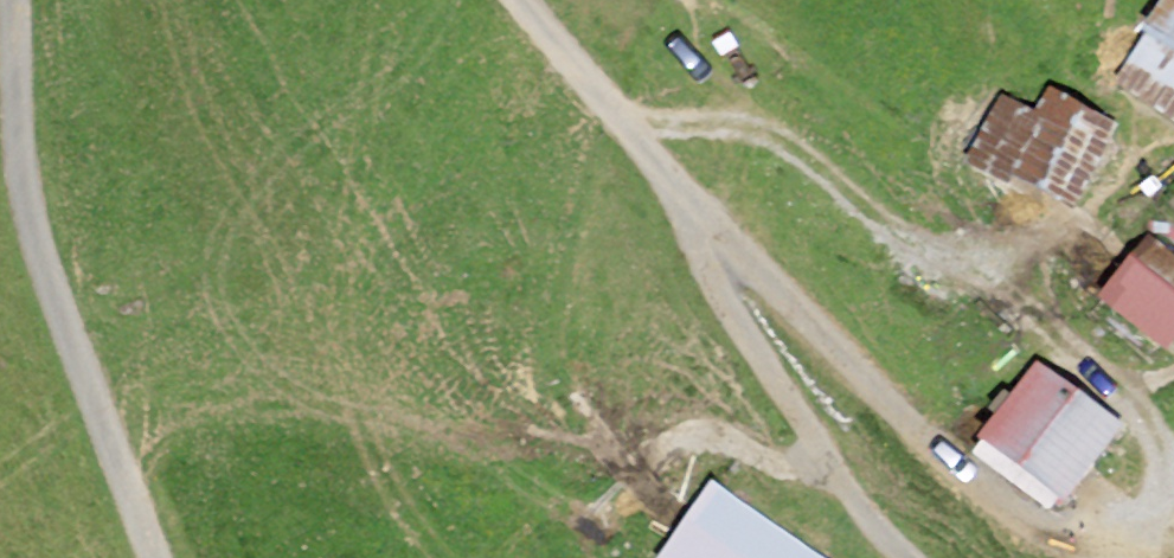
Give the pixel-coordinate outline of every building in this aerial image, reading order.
[(1143,36),(1149,41),(1119,85),(1173,123),(1173,0),(1168,0),(1143,36)] [(1112,125),(1051,94),(1038,119),(1004,102),(975,158),(1070,207),(1112,125)] [(1148,243),(1105,299),(1165,345),(1173,333),(1173,262),(1148,243)] [(1110,424),(1038,372),(986,443),(1059,495),(1110,424)] [(712,490),(666,557),(813,557),(712,490)]
